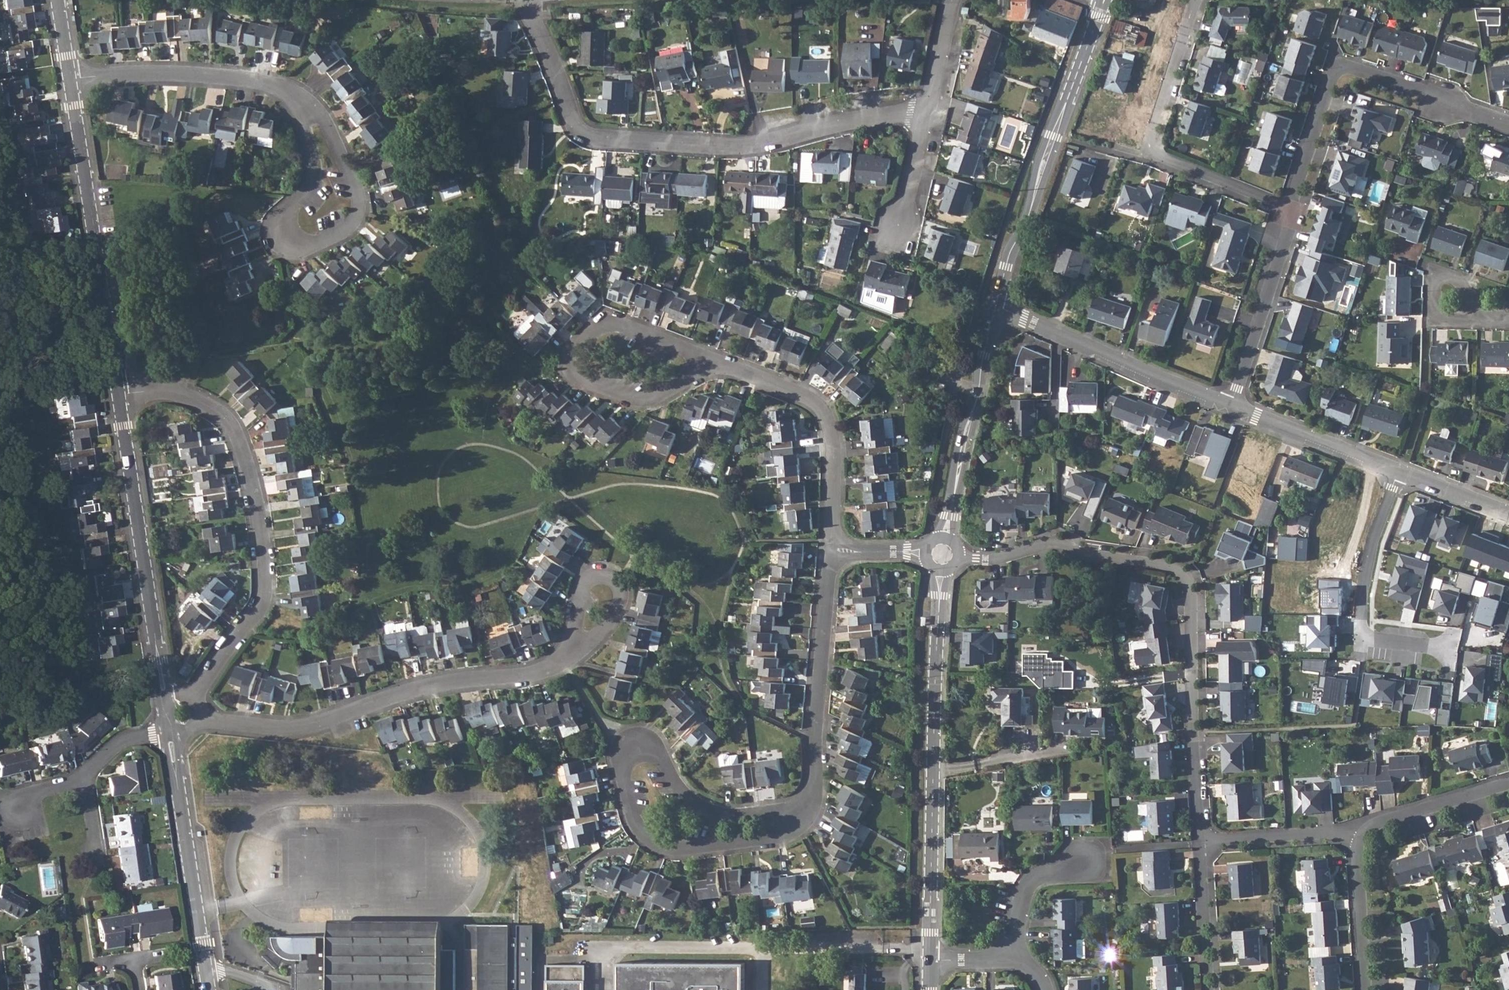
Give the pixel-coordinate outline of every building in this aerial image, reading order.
[(9,17),(32,13),(31,7),(29,7),(28,0),(2,0),(4,11),(8,10),(9,17)] [(1013,10),(1013,18),(1028,18),(1031,10),(1031,0),(1017,0),(1017,10),(1013,10)] [(1036,33),(1069,46),(1071,40),(1077,24),(1084,7),(1074,3),(1066,0),(1049,0),(1036,33)] [(183,16),(175,16),(177,37),(184,36),(184,41),(204,39),(205,43),(212,43),(214,6),(202,6),(203,18),(183,19),(183,16)] [(1486,8),(1477,7),(1479,24),(1489,22),(1486,8)] [(1226,12),(1220,10),(1211,36),(1226,41),(1230,29),(1233,30),(1235,25),(1252,25),(1253,20),(1251,20),(1251,14),(1253,14),(1251,8),(1228,8),(1226,12)] [(161,20),(147,21),(149,43),(169,41),(169,37),(177,37),(175,16),(175,10),(167,10),(168,20),(161,20)] [(1301,13),(1295,31),(1320,39),(1328,15),(1317,11),(1316,13),(1308,10),(1301,13)] [(730,11),(715,13),(717,22),(732,21),(730,11)] [(9,17),(2,18),(3,24),(6,24),(9,44),(27,42),(25,30),(32,29),(31,20),(33,20),(32,13),(9,17)] [(1346,15),(1339,37),(1350,41),(1349,43),(1367,48),(1374,24),(1346,15)] [(504,18),(488,17),(488,30),(482,30),(482,40),(490,40),(490,55),(518,57),(518,48),(511,48),(512,31),(503,30),(504,18)] [(240,41),(247,43),(252,22),(245,20),(245,23),(225,19),(219,41),(239,45),(240,41)] [(1141,27),(1130,25),(1118,20),(1113,37),(1143,46),(1147,33),(1140,30),(1141,27)] [(141,25),(121,27),(122,48),(142,47),(142,43),(149,43),(147,21),(141,22),(141,25)] [(252,22),(247,43),(267,48),(268,44),(275,45),(280,24),(274,23),(273,26),(252,22)] [(987,22),(972,62),(993,69),(994,69),(996,62),(995,61),(1004,33),(987,22)] [(280,24),(275,45),(282,47),(281,51),(301,56),(307,34),(286,29),(287,26),(280,24)] [(122,48),(121,27),(113,27),(113,31),(93,32),(94,54),(115,53),(114,49),(122,48)] [(1380,30),(1374,50),(1406,61),(1406,59),(1422,64),(1428,45),(1424,38),(1406,32),(1405,33),(1387,27),(1380,30)] [(579,58),(578,66),(605,66),(606,33),(584,32),(583,58),(579,58)] [(1288,56),(1295,38),(1290,36),(1283,54),(1288,56)] [(893,46),(889,66),(911,71),(915,50),(914,49),(915,42),(897,39),(895,46),(893,46)] [(1295,39),(1276,95),(1299,103),(1305,83),(1304,82),(1309,66),(1311,67),(1317,46),(1295,39)] [(4,52),(7,73),(25,70),(23,58),(30,57),(28,49),(31,48),(30,41),(27,42),(9,44),(7,45),(8,51),(4,52)] [(1438,62),(1447,65),(1451,66),(1451,68),(1472,75),(1477,60),(1473,59),(1475,52),(1444,42),(1438,62)] [(329,43),(312,57),(324,72),(327,70),(332,76),(335,73),(349,63),(345,57),(342,60),(329,43)] [(872,43),(846,44),(846,78),(872,77),(872,43)] [(1213,45),(1209,57),(1226,63),(1230,50),(1213,45)] [(704,67),(709,89),(717,87),(717,90),(729,87),(730,90),(745,87),(740,61),(738,49),(722,53),(724,63),(704,67)] [(690,78),(698,76),(693,51),(657,58),(664,89),(667,91),(676,89),(675,85),(674,80),(678,79),(679,88),(685,87),(684,82),(691,81),(690,78)] [(1126,52),(1124,59),(1134,62),(1136,55),(1126,52)] [(1260,52),(1258,59),(1268,62),(1270,55),(1260,52)] [(1201,73),(1195,89),(1205,93),(1209,91),(1217,93),(1225,96),(1227,94),(1229,89),(1227,86),(1220,84),(1224,72),(1229,73),(1232,65),(1206,56),(1203,64),(1202,64),(1199,72),(1201,73)] [(1134,62),(1124,59),(1117,57),(1107,88),(1125,93),(1134,62)] [(770,71),(754,71),(755,92),(786,91),(786,71),(785,71),(785,59),(770,59),(770,71)] [(831,60),(801,60),(801,84),(809,84),(809,83),(831,83),(831,60)] [(993,69),(972,62),(964,84),(966,84),(963,92),(989,102),(992,93),(995,91),(1000,79),(991,76),(993,69)] [(335,73),(332,76),(336,82),(333,84),(346,100),(363,87),(350,71),(354,68),(349,63),(335,73)] [(1493,67),(1496,90),(1503,89),(1503,87),(1508,86),(1508,65),(1493,67)] [(498,95),(497,104),(500,107),(518,108),(518,105),(527,105),(529,82),(532,82),(532,73),(507,71),(506,92),(500,92),(498,95)] [(1277,92),(1282,74),(1277,73),(1271,90),(1277,92)] [(6,107),(11,107),(30,104),(28,89),(25,89),(25,86),(27,86),(27,79),(0,83),(0,93),(4,93),(6,107)] [(608,103),(599,102),(599,113),(628,114),(629,100),(626,100),(627,82),(605,81),(605,99),(608,99),(608,103)] [(363,87),(346,100),(351,106),(348,109),(354,116),(352,118),(358,127),(361,125),(378,111),(365,95),(368,93),(363,87)] [(130,130),(140,132),(144,112),(144,109),(135,108),(136,102),(121,99),(120,102),(112,100),(108,120),(131,125),(130,130)] [(140,132),(139,142),(154,144),(154,143),(168,146),(169,139),(177,140),(184,101),(177,100),(172,119),(158,117),(159,115),(144,112),(140,132)] [(1214,108),(1192,101),(1189,109),(1187,108),(1185,117),(1186,118),(1182,131),(1202,138),(1210,116),(1211,116),(1214,108)] [(30,104),(11,107),(12,117),(17,116),(19,130),(23,130),(42,127),(40,112),(35,113),(33,103),(30,104)] [(246,129),(251,106),(244,105),(244,107),(235,105),(234,112),(222,110),(218,128),(218,130),(217,134),(217,137),(238,140),(240,131),(240,132),(241,128),(246,129)] [(190,129),(210,133),(211,129),(218,130),(218,128),(222,110),(222,107),(215,106),(215,108),(206,107),(205,114),(193,112),(190,129)] [(251,106),(246,129),(253,130),(252,134),(261,136),(259,144),(274,147),(276,138),(273,138),(276,120),(264,118),(265,111),(257,109),(257,107),(251,106)] [(1393,118),(1356,106),(1352,116),(1359,118),(1357,124),(1355,123),(1351,138),(1370,144),(1375,128),(1389,132),(1393,118)] [(451,109),(446,112),(450,118),(455,115),(451,109)] [(1270,111),(1265,110),(1260,127),(1265,129),(1270,111)] [(378,111),(361,125),(365,130),(362,133),(375,150),(392,136),(380,119),(382,117),(378,111)] [(969,111),(959,140),(965,141),(978,146),(988,117),(969,111)] [(1271,112),(1252,169),(1274,177),(1281,156),(1280,155),(1285,140),(1286,141),(1293,120),(1271,112)] [(522,135),(521,168),(543,169),(544,135),(543,135),(543,122),(532,121),(522,123),(521,135),(522,135)] [(42,127),(23,130),(24,139),(30,139),(32,153),(54,149),(52,135),(47,136),(45,126),(42,127)] [(1424,133),(1417,153),(1426,156),(1423,163),(1425,166),(1436,170),(1440,169),(1442,164),(1448,166),(1455,146),(1448,144),(1449,142),(1424,133)] [(252,134),(251,143),(259,144),(261,136),(252,134)] [(169,139),(168,146),(175,147),(177,140),(169,139)] [(957,159),(953,157),(949,168),(975,176),(982,155),(980,154),(982,147),(978,146),(965,141),(962,149),(960,148),(957,159)] [(54,149),(32,153),(34,167),(29,168),(30,178),(52,175),(51,165),(57,164),(54,149)] [(379,181),(382,188),(404,181),(401,174),(414,170),(407,149),(382,158),(385,169),(379,171),(382,180),(379,181)] [(1492,169),(1508,175),(1508,153),(1499,149),(1492,169)] [(804,152),(803,181),(824,182),(825,172),(841,172),(841,181),(851,181),(853,153),(817,151),(816,153),(804,152)] [(1333,185),(1332,190),(1349,196),(1353,193),(1359,176),(1363,177),(1368,161),(1340,152),(1336,165),(1338,165),(1336,172),(1334,171),(1330,184),(1333,185)] [(861,154),(858,181),(878,183),(878,185),(887,185),(889,168),(890,168),(890,160),(881,159),(881,160),(875,159),(876,155),(861,154)] [(1098,168),(1077,160),(1064,193),(1084,200),(1089,186),(1091,186),(1098,168)] [(200,183),(208,184),(210,172),(202,171),(200,183)] [(672,174),(669,173),(669,172),(651,171),(650,192),(650,193),(650,199),(664,200),(665,194),(671,194),(672,192),(679,192),(681,174),(672,174)] [(743,212),(753,212),(754,206),(756,173),(728,171),(727,190),(744,192),(743,212)] [(565,173),(564,194),(596,196),(597,176),(565,173)] [(679,192),(679,194),(707,197),(708,175),(681,173),(681,174),(679,192)] [(756,173),(754,206),(782,208),(786,204),(788,183),(780,182),(781,175),(756,173)] [(1398,175),(1396,182),(1405,185),(1407,178),(1398,175)] [(605,176),(604,198),(608,199),(607,204),(609,207),(620,207),(623,205),(623,200),(633,200),(635,178),(605,176)] [(948,194),(942,210),(962,216),(970,192),(973,193),(976,185),(952,177),(950,186),(948,185),(946,193),(948,194)] [(1460,178),(1454,193),(1463,196),(1468,181),(1460,178)] [(404,181),(382,188),(384,194),(386,193),(389,202),(395,199),(399,211),(417,205),(410,185),(405,187),(404,181)] [(44,184),(21,187),(22,197),(28,197),(30,211),(53,207),(51,193),(46,193),(44,184)] [(1155,202),(1162,205),(1167,189),(1150,184),(1148,190),(1141,188),(1140,190),(1126,185),(1119,206),(1128,209),(1130,208),(1140,211),(1139,213),(1150,216),(1155,202)] [(1176,194),(1170,214),(1198,223),(1198,225),(1205,227),(1212,207),(1205,204),(1206,202),(1197,199),(1196,201),(1190,200),(1190,198),(1176,194)] [(1346,202),(1326,196),(1322,207),(1326,208),(1323,216),(1320,215),(1310,246),(1322,251),(1326,240),(1335,243),(1342,222),(1332,219),(1335,211),(1342,213),(1346,202)] [(30,211),(27,211),(30,234),(41,232),(42,234),(65,231),(63,216),(58,217),(56,207),(53,207),(30,211)] [(1402,210),(1393,207),(1386,228),(1408,236),(1407,239),(1418,243),(1427,214),(1413,209),(1412,211),(1403,208),(1402,210)] [(227,212),(210,220),(219,239),(222,237),(225,244),(246,234),(244,228),(242,229),(238,221),(235,222),(232,223),(227,212)] [(1252,224),(1218,213),(1214,223),(1227,227),(1214,266),(1237,274),(1241,263),(1239,262),(1241,255),(1243,256),(1250,235),(1249,234),(1252,224)] [(839,225),(835,224),(833,232),(835,233),(832,246),(827,245),(822,247),(819,261),(827,263),(827,265),(847,270),(856,238),(857,239),(861,223),(847,219),(840,219),(839,225)] [(1439,226),(1432,247),(1460,257),(1468,236),(1439,226)] [(933,239),(927,256),(946,262),(945,267),(952,269),(957,255),(950,252),(956,236),(934,228),(930,238),(933,239)] [(383,235),(373,245),(387,258),(390,261),(400,250),(403,254),(410,246),(394,231),(387,238),(383,235)] [(227,250),(224,251),(232,270),(249,263),(245,253),(251,250),(247,241),(249,240),(246,234),(225,244),(227,250)] [(601,240),(597,239),(598,255),(607,254),(606,240),(601,240)] [(1474,262),(1482,264),(1483,263),(1504,270),(1508,254),(1508,249),(1482,240),(1474,262)] [(360,247),(350,258),(364,271),(367,273),(377,263),(380,266),(387,258),(373,245),(371,243),(364,251),(360,247)] [(1065,246),(1056,271),(1078,278),(1086,253),(1065,246)] [(1322,251),(1310,246),(1294,294),(1322,303),(1325,292),(1328,293),(1333,280),(1341,282),(1345,269),(1333,265),(1336,255),(1322,251)] [(1371,254),(1368,261),(1379,265),(1381,258),(1371,254)] [(336,260),(327,270),(341,283),(344,285),(353,275),(357,278),(364,271),(350,258),(347,256),(341,264),(336,260)] [(886,272),(887,269),(888,265),(874,261),(867,287),(878,289),(877,291),(897,296),(898,294),(906,297),(911,276),(896,272),(895,274),(886,272)] [(1393,261),(1391,274),(1406,275),(1407,263),(1393,261)] [(233,278),(229,279),(237,299),(254,292),(249,281),(255,278),(252,270),(254,269),(251,262),(249,263),(232,270),(230,271),(233,278)] [(327,270),(325,268),(318,276),(313,272),(304,283),(320,298),(330,288),(334,291),(341,283),(327,270)] [(565,295),(560,300),(575,315),(580,310),(583,313),(598,298),(589,289),(595,284),(594,280),(584,270),(577,277),(582,283),(568,297),(565,295)] [(630,301),(637,304),(645,284),(638,281),(637,284),(618,277),(610,298),(629,305),(630,301)] [(1389,277),(1388,315),(1409,315),(1410,277),(1389,277)] [(237,299),(229,279),(225,281),(232,301),(237,299)] [(645,284),(637,304),(657,312),(658,308),(665,311),(673,291),(666,288),(664,291),(645,284)] [(673,291),(665,311),(671,313),(670,317),(689,324),(697,304),(678,297),(679,293),(673,291)] [(804,294),(802,300),(810,303),(812,297),(804,294)] [(1212,301),(1198,296),(1183,337),(1212,347),(1219,327),(1204,321),(1212,301)] [(708,297),(700,318),(719,325),(720,322),(727,324),(732,312),(737,300),(730,297),(727,305),(708,297)] [(1096,297),(1089,317),(1099,321),(1125,329),(1132,308),(1099,298),(1096,297)] [(1146,321),(1141,337),(1166,346),(1180,304),(1164,299),(1156,324),(1146,321)] [(543,312),(537,317),(553,333),(558,328),(560,330),(575,315),(560,300),(545,314),(543,312)] [(732,312),(727,324),(734,327),(732,331),(752,338),(760,318),(741,310),(744,302),(737,300),(732,312)] [(1314,308),(1296,302),(1291,318),(1288,319),(1286,318),(1280,338),(1303,345),(1314,308)] [(843,307),(841,312),(848,316),(851,310),(843,307)] [(1159,313),(1152,310),(1148,318),(1155,321),(1159,313)] [(529,319),(532,322),(537,317),(534,314),(529,319)] [(553,333),(537,317),(532,322),(529,319),(516,332),(516,334),(521,339),(520,339),(536,355),(550,340),(548,338),(553,333)] [(760,318),(752,338),(758,341),(757,344),(776,352),(784,331),(765,323),(766,320),(760,318)] [(1402,343),(1402,337),(1399,337),(1400,322),(1381,322),(1380,361),(1408,363),(1408,343),(1402,343)] [(784,331),(776,352),(783,355),(781,357),(800,365),(808,345),(811,338),(785,328),(784,331)] [(1439,344),(1438,366),(1447,366),(1447,375),(1458,375),(1459,364),(1468,364),(1469,342),(1447,342),(1447,344),(1439,344)] [(1484,365),(1508,366),(1508,342),(1503,342),(1503,343),(1484,343),(1484,365)] [(1018,358),(1033,358),(1037,350),(1024,345),(1023,347),(1022,349),(1020,351),(1020,354),(1019,356),(1018,358)] [(1050,392),(1051,357),(1037,350),(1033,358),(1018,358),(1017,359),(1017,362),(1016,365),(1028,365),(1028,378),(1017,377),(1016,381),(1013,381),(1012,391),(1050,392)] [(835,380),(840,385),(854,368),(849,364),(851,361),(840,351),(835,357),(831,354),(817,371),(832,383),(835,380)] [(1296,360),(1274,353),(1270,367),(1272,368),(1266,386),(1270,394),(1280,397),(1284,395),(1287,396),(1287,399),(1305,405),(1311,385),(1302,382),(1304,376),(1299,371),(1294,370),(1296,360)] [(235,395),(240,400),(257,384),(252,380),(256,376),(241,361),(227,373),(235,382),(231,386),(237,393),(235,395)] [(854,368),(840,385),(846,390),(844,393),(859,405),(873,388),(858,375),(860,373),(854,368)] [(525,400),(536,411),(539,408),(553,394),(542,383),(538,387),(531,381),(515,396),(522,404),(525,400)] [(938,382),(936,390),(944,393),(946,385),(938,382)] [(1098,383),(1070,383),(1070,388),(1060,387),(1059,410),(1069,410),(1069,404),(1079,404),(1079,412),(1098,412),(1098,383)] [(257,384),(240,400),(244,405),(246,403),(252,409),(257,405),(265,414),(279,402),(265,386),(261,390),(257,384)] [(1328,387),(1321,407),(1328,409),(1326,416),(1351,425),(1357,404),(1334,396),(1336,389),(1328,387)] [(553,394),(539,408),(545,415),(549,411),(559,422),(562,419),(576,405),(566,395),(562,399),(555,392),(553,394)] [(81,394),(63,397),(66,418),(70,417),(71,424),(94,420),(93,414),(91,414),(90,405),(83,406),(81,394)] [(693,396),(684,417),(693,421),(695,416),(709,421),(710,418),(718,399),(704,394),(702,399),(693,396)] [(718,399),(710,418),(720,421),(721,417),(735,422),(744,400),(730,395),(728,400),(719,396),(718,399)] [(1149,407),(1137,402),(1120,396),(1112,415),(1143,427),(1145,422),(1152,425),(1159,407),(1151,403),(1149,407)] [(66,418),(63,397),(53,399),(57,419),(66,418)] [(1034,398),(1012,398),(1012,408),(1014,408),(1013,433),(1034,434),(1035,418),(1037,418),(1037,408),(1034,408),(1034,398)] [(1138,398),(1137,402),(1149,407),(1151,403),(1138,398)] [(576,405),(562,419),(569,427),(573,423),(583,433),(586,430),(600,416),(589,406),(586,410),(578,403),(576,405)] [(1370,404),(1362,427),(1370,430),(1371,427),(1398,436),(1404,415),(1370,404)] [(1159,407),(1152,425),(1155,426),(1157,429),(1152,441),(1164,445),(1167,438),(1172,437),(1181,441),(1185,432),(1189,429),(1191,422),(1179,418),(1179,420),(1175,418),(1175,416),(1167,413),(1168,410),(1159,407)] [(776,442),(772,442),(773,450),(795,447),(794,440),(798,440),(796,419),(793,420),(792,412),(786,413),(785,410),(769,412),(770,423),(775,423),(776,442)] [(600,416),(586,430),(593,437),(596,434),(607,444),(623,427),(613,417),(609,421),(602,414),(600,416)] [(265,440),(266,448),(288,444),(288,437),(292,436),(289,416),(271,419),(272,431),(266,432),(267,440),(265,440)] [(869,440),(870,448),(892,445),(891,438),(896,438),(894,418),(863,420),(864,426),(865,441),(869,440)] [(94,420),(71,424),(72,430),(68,431),(71,452),(90,449),(88,437),(94,436),(93,427),(95,427),(94,420)] [(660,452),(670,455),(672,448),(678,434),(669,431),(671,425),(657,420),(648,441),(662,447),(660,452)] [(178,434),(180,449),(184,449),(203,445),(201,431),(195,432),(194,422),(172,426),(173,435),(178,434)] [(1214,431),(1195,424),(1185,453),(1195,457),(1197,452),(1211,457),(1204,475),(1216,479),(1230,440),(1213,434),(1214,431)] [(1431,434),(1425,455),(1451,463),(1457,442),(1431,434)] [(288,444),(266,448),(266,454),(269,454),(270,463),(277,462),(279,474),(297,471),(294,450),(289,451),(288,444)] [(203,445),(184,449),(186,458),(190,458),(192,472),(196,472),(216,468),(213,454),(208,454),(206,445),(203,445)] [(867,455),(869,475),(890,473),(900,472),(898,453),(892,454),(892,445),(870,448),(870,454),(867,455)] [(768,465),(770,478),(779,477),(801,475),(799,454),(796,455),(795,447),(773,450),(774,457),(777,456),(778,464),(768,465)] [(71,452),(56,454),(59,472),(67,471),(69,480),(87,477),(85,465),(92,464),(91,455),(93,455),(93,449),(90,449),(71,452)] [(1464,470),(1502,482),(1508,463),(1471,450),(1464,470)] [(1290,456),(1281,479),(1290,483),(1291,478),(1298,481),(1296,488),(1312,494),(1314,487),(1317,488),(1324,469),(1290,456)] [(216,468),(196,472),(198,481),(203,481),(205,495),(228,492),(226,477),(220,478),(219,468),(216,468)] [(1106,483),(1074,469),(1065,492),(1088,502),(1082,516),(1091,520),(1106,483)] [(279,474),(276,474),(277,481),(280,480),(281,489),(288,488),(290,501),(308,498),(316,497),(313,470),(299,471),(297,471),(279,474)] [(866,482),(867,503),(889,501),(887,481),(891,480),(890,473),(869,475),(869,482),(866,482)] [(801,475),(779,477),(780,484),(784,484),(785,503),(807,501),(806,481),(802,482),(801,475)] [(91,484),(90,477),(87,477),(69,480),(67,481),(68,487),(64,488),(65,496),(58,498),(60,510),(85,506),(83,494),(90,493),(89,484),(91,484)] [(1050,491),(1019,491),(1018,498),(1018,515),(1036,515),(1036,513),(1050,513),(1050,491)] [(202,510),(203,521),(226,517),(224,507),(230,506),(228,492),(205,495),(207,509),(202,510)] [(1112,494),(1104,514),(1105,517),(1113,520),(1114,518),(1119,521),(1118,522),(1127,526),(1128,522),(1137,525),(1144,509),(1135,505),(1136,504),(1112,494)] [(1018,515),(1018,498),(1002,498),(1000,495),(991,495),(988,498),(985,518),(988,518),(988,529),(1002,529),(1002,525),(1002,523),(1008,523),(1018,523),(1018,515)] [(1283,501),(1268,496),(1259,524),(1260,525),(1275,524),(1283,501)] [(807,501),(785,503),(786,511),(790,511),(791,531),(814,529),(812,509),(808,509),(807,501)] [(889,501),(867,503),(868,510),(864,510),(866,531),(888,530),(886,509),(890,508),(889,501)] [(296,528),(297,535),(299,534),(317,532),(319,532),(318,525),(323,524),(320,503),(301,506),(303,518),(297,519),(299,528),(296,528)] [(1188,514),(1163,503),(1159,511),(1153,508),(1145,527),(1154,530),(1156,525),(1162,528),(1163,531),(1169,533),(1172,532),(1176,534),(1178,537),(1188,542),(1192,532),(1197,534),(1202,524),(1187,517),(1188,514)] [(1400,535),(1425,544),(1427,539),(1434,518),(1436,515),(1412,506),(1400,535)] [(93,512),(68,515),(68,518),(65,522),(67,533),(72,536),(77,535),(82,535),(83,542),(105,538),(104,531),(102,531),(101,523),(94,523),(93,512)] [(1441,521),(1434,518),(1427,539),(1449,546),(1450,544),(1459,547),(1467,524),(1442,516),(1441,521)] [(1236,531),(1229,528),(1219,551),(1228,555),(1234,553),(1235,551),(1239,553),(1238,554),(1245,558),(1247,567),(1266,562),(1267,554),(1251,547),(1256,535),(1251,533),(1255,523),(1242,517),(1236,531)] [(1279,537),(1277,560),(1307,562),(1309,526),(1288,524),(1287,537),(1279,537)] [(229,525),(206,528),(208,537),(212,537),(214,552),(238,549),(236,534),(230,534),(229,525)] [(553,541),(549,547),(567,559),(571,554),(575,556),(586,539),(568,527),(556,543),(553,541)] [(1473,535),(1465,554),(1508,571),(1508,548),(1497,543),(1500,537),(1484,531),(1481,538),(1473,535)] [(294,556),(294,563),(297,563),(315,560),(318,560),(317,553),(321,553),(317,532),(299,534),(301,546),(295,547),(296,556),(294,556)] [(105,538),(83,542),(83,548),(79,549),(81,556),(83,570),(101,567),(99,555),(105,554),(104,545),(106,545),(105,538)] [(781,565),(775,564),(774,574),(794,576),(798,576),(799,567),(805,567),(806,543),(781,543),(781,550),(782,550),(781,565)] [(548,556),(537,572),(555,585),(566,568),(563,566),(567,559),(549,547),(545,553),(548,556)] [(1425,577),(1429,561),(1400,554),(1396,568),(1393,567),(1388,590),(1391,590),(1389,597),(1407,602),(1406,607),(1416,610),(1421,589),(1415,587),(1418,575),(1425,577)] [(291,585),(292,592),(315,589),(314,581),(318,581),(315,560),(297,563),(298,574),(292,575),(294,584),(291,585)] [(536,580),(524,597),(543,610),(554,593),(551,591),(555,585),(537,572),(533,578),(536,580)] [(99,596),(100,603),(123,599),(122,593),(120,593),(118,584),(112,585),(110,573),(92,575),(95,596),(99,596)] [(1468,596),(1474,577),(1460,573),(1456,587),(1442,583),(1443,579),(1436,577),(1427,609),(1452,616),(1459,593),(1468,596)] [(765,588),(764,599),(784,601),(787,601),(788,591),(793,591),(794,576),(774,574),(771,574),(770,589),(765,588)] [(854,597),(854,604),(857,604),(875,602),(877,602),(876,595),(881,595),(879,574),(861,575),(862,587),(855,588),(856,597),(854,597)] [(1054,598),(1054,576),(1038,576),(1038,575),(1028,575),(1026,576),(1008,576),(1008,580),(1008,597),(1016,597),(1019,599),(1028,599),(1030,597),(1037,597),(1037,598),(1054,598)] [(208,595),(203,600),(221,616),(226,610),(224,608),(230,602),(225,597),(232,588),(218,577),(205,592),(208,595)] [(1474,577),(1468,596),(1479,600),(1472,622),(1505,632),(1508,619),(1508,605),(1500,602),(1504,587),(1474,577)] [(1254,592),(1264,592),(1265,580),(1255,579),(1254,592)] [(1340,580),(1318,579),(1318,588),(1322,588),(1321,614),(1327,615),(1340,615),(1342,588),(1339,588),(1340,580)] [(991,599),(1008,599),(1008,580),(979,580),(979,591),(976,591),(976,603),(980,608),(987,608),(991,603),(991,599)] [(1240,580),(1218,581),(1218,598),(1225,598),(1225,603),(1222,603),(1223,617),(1239,617),(1243,612),(1243,593),(1239,593),(1239,590),(1240,590),(1240,580)] [(1166,584),(1145,581),(1143,591),(1147,596),(1145,606),(1147,621),(1165,618),(1167,618),(1165,607),(1168,592),(1164,591),(1165,587),(1166,584)] [(315,589),(292,592),(293,599),(296,598),(297,607),(303,606),(305,618),(323,615),(321,595),(316,595),(315,589)] [(641,611),(640,618),(661,623),(662,616),(659,615),(664,596),(643,590),(638,610),(641,611)] [(754,613),(753,623),(775,625),(776,625),(777,614),(783,615),(784,601),(764,599),(760,598),(759,613),(754,613)] [(123,599),(100,603),(101,609),(97,610),(97,611),(89,612),(87,615),(90,632),(98,631),(100,631),(118,628),(117,616),(123,615),(122,606),(124,606),(123,599)] [(221,616),(203,600),(199,605),(196,603),(182,619),(196,631),(204,622),(209,626),(215,619),(217,620),(221,616)] [(850,625),(850,633),(873,630),(872,623),(877,623),(875,602),(857,604),(858,616),(851,617),(852,625),(850,625)] [(1327,626),(1327,615),(1307,614),(1307,626),(1300,625),(1299,636),(1305,636),(1305,647),(1330,648),(1330,627),(1327,626)] [(452,634),(445,635),(449,658),(455,656),(455,654),(464,653),(463,646),(474,644),(470,618),(458,620),(459,628),(451,629),(452,634)] [(634,624),(629,644),(650,649),(659,651),(663,634),(661,630),(659,630),(661,623),(640,618),(638,625),(634,624)] [(1159,660),(1171,658),(1165,618),(1147,621),(1146,621),(1148,636),(1130,639),(1131,648),(1137,647),(1138,661),(1159,658),(1159,660)] [(523,623),(516,626),(523,646),(530,644),(532,647),(551,641),(543,620),(524,626),(523,623)] [(419,653),(415,630),(415,627),(414,623),(407,624),(407,623),(397,624),(395,623),(389,624),(387,626),(392,652),(403,650),(404,656),(413,654),(413,657),(420,656),(419,653)] [(443,623),(436,624),(437,632),(438,636),(445,635),(443,623)] [(753,623),(748,623),(748,629),(751,630),(750,640),(756,641),(755,655),(758,656),(778,657),(779,643),(774,642),(775,625),(753,623)] [(427,625),(415,627),(415,630),(419,653),(432,652),(433,658),(441,657),(442,659),(449,658),(445,635),(438,636),(437,632),(428,633),(427,625)] [(523,646),(516,626),(509,628),(510,632),(491,638),(499,659),(518,652),(516,649),(523,646)] [(100,631),(98,631),(99,638),(86,640),(89,659),(91,661),(116,656),(114,645),(121,644),(120,635),(122,634),(121,627),(118,628),(100,631)] [(873,630),(850,633),(851,639),(853,639),(854,647),(861,647),(862,659),(880,657),(878,637),(874,637),(873,630)] [(993,653),(993,632),(962,632),(962,664),(982,664),(982,653),(993,653)] [(1251,638),(1218,638),(1218,650),(1220,651),(1220,660),(1223,660),(1223,664),(1220,667),(1220,679),(1243,679),(1243,657),(1257,657),(1256,647),(1251,638)] [(362,653),(356,654),(356,656),(360,675),(360,676),(366,676),(366,673),(374,672),(374,665),(385,663),(382,644),(362,648),(362,653)] [(624,650),(619,670),(640,675),(645,655),(649,656),(650,649),(629,644),(628,651),(624,650)] [(1488,654),(1464,651),(1462,668),(1466,668),(1464,680),(1460,680),(1457,701),(1475,703),(1475,701),(1482,702),(1488,654)] [(1071,687),(1070,672),(1063,672),(1062,662),(1050,663),(1050,659),(1046,660),(1045,653),(1022,654),(1023,676),(1038,689),(1071,687)] [(337,664),(330,665),(333,688),(340,687),(339,684),(348,683),(347,677),(360,675),(356,656),(336,659),(337,664)] [(778,657),(758,656),(758,665),(762,666),(762,681),(785,683),(786,668),(780,667),(781,658),(778,657)] [(1353,698),(1355,680),(1321,676),(1323,661),(1300,659),(1299,672),(1317,674),(1315,688),(1323,689),(1321,704),(1344,707),(1345,697),(1353,698)] [(322,662),(302,665),(305,684),(317,682),(318,688),(326,686),(327,689),(333,688),(330,665),(323,666),(322,662)] [(251,698),(258,700),(264,678),(258,676),(259,672),(240,665),(234,683),(245,687),(244,693),(252,696),(251,698)] [(849,685),(845,695),(847,696),(866,704),(870,695),(865,693),(869,685),(876,689),(884,672),(869,669),(865,676),(850,669),(844,683),(849,685)] [(640,675),(619,670),(617,677),(613,676),(608,696),(629,701),(634,681),(638,682),(640,675)] [(1402,704),(1405,682),(1383,679),(1384,675),(1363,672),(1359,705),(1379,708),(1380,703),(1393,705),(1392,711),(1401,712),(1402,704)] [(264,678),(258,700),(264,702),(265,700),(274,703),(276,696),(295,702),(299,689),(298,684),(273,676),(272,680),(264,678)] [(1434,727),(1450,728),(1454,682),(1405,678),(1405,682),(1402,704),(1413,705),(1413,709),(1430,711),(1431,704),(1436,705),(1434,727)] [(1225,702),(1225,717),(1245,717),(1245,688),(1243,688),(1243,679),(1220,679),(1220,691),(1222,691),(1222,702),(1225,702)] [(762,681),(753,680),(752,690),(769,692),(768,706),(791,708),(792,694),(787,693),(788,683),(785,683),(762,681)] [(1152,715),(1153,729),(1171,726),(1170,712),(1167,712),(1166,702),(1163,680),(1143,682),(1144,693),(1143,694),(1144,704),(1148,704),(1149,715),(1152,715)] [(680,688),(664,704),(669,708),(668,709),(677,719),(673,724),(680,730),(678,732),(683,736),(699,720),(694,715),(697,713),(681,697),(685,693),(680,688)] [(1004,724),(1022,725),(1022,697),(1022,688),(993,689),(993,701),(1004,701),(1004,724)] [(847,712),(843,720),(845,721),(863,729),(867,721),(862,719),(868,705),(866,704),(847,696),(841,709),(847,712)] [(1022,697),(1022,725),(1033,725),(1033,715),(1030,715),(1030,697),(1022,697)] [(508,700),(494,705),(501,724),(502,728),(515,722),(517,728),(527,724),(521,706),(520,703),(510,706),(508,700)] [(494,705),(493,703),(484,706),(482,701),(468,705),(476,728),(490,723),(491,727),(482,730),(485,738),(501,733),(498,725),(501,724),(494,705)] [(534,701),(521,706),(527,724),(528,727),(542,723),(544,728),(553,724),(547,706),(546,703),(536,706),(534,701)] [(561,701),(547,706),(553,724),(554,727),(562,725),(566,737),(582,732),(572,703),(563,706),(561,701)] [(1056,708),(1055,732),(1066,732),(1066,734),(1088,735),(1088,736),(1105,737),(1106,718),(1102,718),(1102,709),(1091,709),(1088,711),(1088,714),(1067,713),(1068,710),(1068,708),(1056,708)] [(77,732),(68,734),(69,739),(73,753),(82,751),(110,726),(96,711),(78,727),(80,730),(77,732)] [(394,716),(380,721),(387,743),(401,739),(403,744),(412,740),(406,722),(405,718),(396,722),(394,716)] [(446,716),(432,721),(439,741),(440,743),(454,739),(455,744),(465,740),(457,719),(448,722),(446,716)] [(420,717),(406,722),(412,740),(413,743),(427,739),(429,744),(439,741),(432,721),(431,719),(422,722),(420,717)] [(699,720),(683,736),(688,741),(689,740),(695,745),(700,741),(709,749),(722,736),(707,721),(704,724),(699,720)] [(844,737),(840,746),(843,748),(864,757),(867,758),(874,743),(863,738),(866,731),(863,729),(845,721),(839,735),(844,737)] [(67,731),(59,733),(60,740),(69,739),(68,734),(67,731)] [(1254,733),(1229,734),(1229,743),(1224,743),(1226,772),(1247,770),(1246,750),(1255,750),(1254,733)] [(40,764),(48,762),(55,761),(55,763),(66,761),(65,759),(74,757),(73,753),(69,739),(60,740),(36,746),(40,764)] [(1170,740),(1150,744),(1152,778),(1173,777),(1170,740)] [(1457,771),(1468,767),(1473,766),(1473,768),(1483,765),(1482,764),(1492,760),(1486,743),(1477,746),(1476,742),(1448,751),(1451,759),(1454,761),(1457,771)] [(842,764),(838,772),(865,785),(872,768),(861,763),(864,757),(843,748),(837,761),(842,764)] [(24,749),(0,754),(0,776),(28,770),(24,749)] [(747,767),(746,762),(739,763),(738,755),(730,756),(727,754),(723,754),(720,758),(721,765),(725,765),(728,783),(739,782),(740,788),(749,787),(749,789),(756,788),(753,766),(747,767)] [(1378,767),(1379,786),(1379,794),(1394,793),(1393,781),(1421,779),(1419,756),(1392,757),(1392,766),(1378,767)] [(759,759),(752,759),(753,766),(756,788),(762,788),(762,785),(771,784),(770,778),(782,777),(780,758),(759,761),(759,759)] [(123,776),(108,778),(110,796),(144,791),(140,759),(121,762),(123,776)] [(567,764),(560,766),(565,786),(576,784),(577,790),(599,785),(598,779),(596,779),(595,770),(587,772),(585,760),(567,764)] [(1378,767),(1377,762),(1357,763),(1355,765),(1354,764),(1339,765),(1339,773),(1342,775),(1343,785),(1353,784),(1355,786),(1369,785),(1369,786),(1379,786),(1378,767)] [(1253,782),(1225,784),(1225,795),(1229,795),(1231,820),(1264,817),(1263,806),(1255,806),(1253,782)] [(1330,811),(1328,783),(1317,784),(1317,791),(1305,792),(1304,783),(1292,784),(1295,817),(1323,815),(1323,811),(1330,811)] [(599,785),(577,790),(579,797),(574,798),(579,818),(597,814),(594,802),(600,801),(599,792),(601,792),(599,785)] [(843,801),(838,810),(841,811),(858,821),(863,813),(859,810),(866,798),(845,785),(838,798),(843,801)] [(1174,799),(1148,801),(1150,829),(1155,833),(1173,832),(1172,810),(1175,810),(1174,799)] [(1093,800),(1063,801),(1064,824),(1093,823),(1093,800)] [(1053,806),(1015,807),(1015,829),(1053,829),(1053,806)] [(838,827),(834,835),(836,837),(853,847),(858,839),(853,836),(861,823),(858,821),(841,811),(834,824),(838,827)] [(118,838),(119,848),(139,845),(134,813),(112,816),(115,838),(118,838)] [(579,818),(576,819),(577,824),(573,826),(578,846),(596,842),(594,831),(600,829),(598,820),(600,820),(599,814),(597,814),(579,818)] [(576,819),(566,821),(572,848),(578,846),(573,826),(577,824),(576,819)] [(1483,829),(1488,844),(1500,840),(1503,852),(1507,851),(1508,858),(1508,821),(1483,829)] [(999,833),(961,834),(962,857),(980,857),(985,861),(999,861),(999,833)] [(1484,859),(1477,836),(1465,839),(1463,836),(1453,840),(1449,844),(1436,848),(1440,859),(1441,864),(1451,861),(1457,864),(1471,860),(1471,863),(1484,859)] [(853,847),(836,837),(829,849),(833,852),(829,861),(849,872),(853,864),(849,861),(856,848),(853,847)] [(119,848),(117,848),(120,870),(122,869),(124,884),(144,881),(142,866),(150,865),(147,844),(140,845),(139,845),(119,848)] [(1440,859),(1436,848),(1435,845),(1428,847),(1429,850),(1432,861),(1440,859)] [(1169,850),(1143,851),(1145,884),(1151,889),(1170,887),(1170,875),(1167,876),(1167,870),(1169,870),(1168,860),(1170,860),(1169,850)] [(1436,875),(1429,850),(1420,852),(1421,854),(1393,862),(1400,886),(1412,882),(1413,879),(1426,875),(1427,877),(1436,875)] [(1328,859),(1304,861),(1305,870),(1306,883),(1302,883),(1303,903),(1317,902),(1317,892),(1319,892),(1319,894),(1335,893),(1334,881),(1331,881),(1331,868),(1328,869),(1328,859)] [(1230,874),(1230,883),(1232,882),(1232,888),(1233,898),(1254,896),(1252,863),(1228,865),(1229,874),(1230,874)] [(616,888),(622,890),(622,889),(630,871),(630,869),(624,867),(623,869),(615,865),(612,871),(602,867),(595,883),(614,892),(616,888)] [(732,868),(725,869),(728,891),(735,890),(735,894),(757,891),(755,874),(742,874),(741,869),(732,870),(732,868)] [(630,871),(622,889),(642,896),(644,892),(650,894),(658,874),(652,871),(652,873),(643,869),(640,875),(630,871)] [(728,891),(725,869),(719,869),(719,871),(710,872),(710,879),(699,880),(701,898),(722,896),(722,892),(728,891)] [(760,870),(754,871),(755,874),(757,891),(757,893),(763,892),(764,897),(775,896),(776,900),(778,902),(786,901),(785,895),(782,876),(771,878),(770,872),(761,872),(760,870)] [(566,873),(553,882),(555,894),(572,883),(566,873)] [(1459,888),(1459,873),(1449,873),(1449,888),(1459,888)] [(650,894),(646,903),(652,906),(655,901),(674,909),(681,892),(670,887),(672,882),(664,878),(664,876),(658,874),(650,894)] [(788,874),(782,874),(782,876),(785,895),(786,901),(813,898),(810,874),(801,875),(802,878),(799,879),(798,875),(789,875),(788,874)] [(0,887),(0,910),(18,919),(26,902),(8,893),(9,889),(1,885),(0,887)] [(1494,895),(1498,907),(1491,909),(1496,925),(1503,923),(1506,934),(1508,933),(1508,891),(1495,895),(1494,895)] [(1060,920),(1060,929),(1077,929),(1077,899),(1055,899),(1055,920),(1060,920)] [(1333,901),(1302,903),(1303,912),(1312,912),(1315,946),(1337,945),(1337,931),(1335,932),(1334,926),(1336,926),(1335,910),(1334,910),(1333,901)] [(1178,902),(1155,903),(1158,938),(1177,937),(1176,920),(1179,920),(1178,902)] [(167,909),(134,914),(136,933),(137,938),(147,937),(147,935),(170,932),(167,909)] [(121,938),(120,934),(128,934),(136,933),(134,914),(98,919),(100,941),(102,940),(103,948),(122,946),(121,938)] [(1431,914),(1403,923),(1406,932),(1403,932),(1404,944),(1407,944),(1407,951),(1408,965),(1420,965),(1420,962),(1431,961),(1430,931),(1426,931),(1426,926),(1430,926),(1435,924),(1431,914)] [(329,937),(274,937),(274,939),(275,944),(277,948),(279,950),(282,953),(285,955),(288,957),(290,957),(295,957),(298,957),(298,989),(456,989),(456,948),(444,948),(444,924),(329,921),(329,937)] [(467,978),(467,989),(510,989),(510,932),(510,924),(481,924),(481,949),(467,949),(467,978)] [(481,924),(467,924),(467,948),(467,949),(481,949),(481,924)] [(1060,929),(1051,929),(1051,940),(1055,940),(1056,959),(1077,959),(1077,958),(1086,958),(1086,940),(1077,940),(1077,929),(1060,929)] [(1258,929),(1232,931),(1232,940),(1234,940),(1234,952),(1241,952),(1241,965),(1260,964),(1258,929)] [(41,935),(20,938),(21,946),(24,946),(27,966),(44,964),(41,935)] [(1498,962),(1506,987),(1508,986),(1508,953),(1503,955),(1504,960),(1498,962)] [(1154,956),(1155,966),(1159,966),(1159,972),(1157,973),(1157,975),(1155,978),(1155,985),(1158,988),(1158,989),(1183,989),(1182,980),(1179,980),(1177,964),(1175,964),(1175,955),(1154,956)] [(1311,957),(1312,967),(1315,966),(1317,989),(1327,989),(1339,989),(1338,974),(1340,974),(1339,964),(1335,964),(1335,956),(1311,957)] [(743,964),(699,964),(620,963),(619,989),(743,989),(743,964)] [(549,965),(549,989),(586,989),(586,966),(549,965)] [(851,966),(851,989),(866,989),(866,973),(863,973),(863,966),(851,966)] [(24,975),(25,981),(23,982),(24,989),(45,989),(44,979),(50,978),(49,971),(24,975)] [(155,978),(156,989),(180,989),(176,989),(174,975),(155,978)] [(1405,989),(1429,989),(1431,980),(1406,977),(1404,986),(1406,986),(1405,989)] [(1070,979),(1071,989),(1093,989),(1093,978),(1070,979)]
